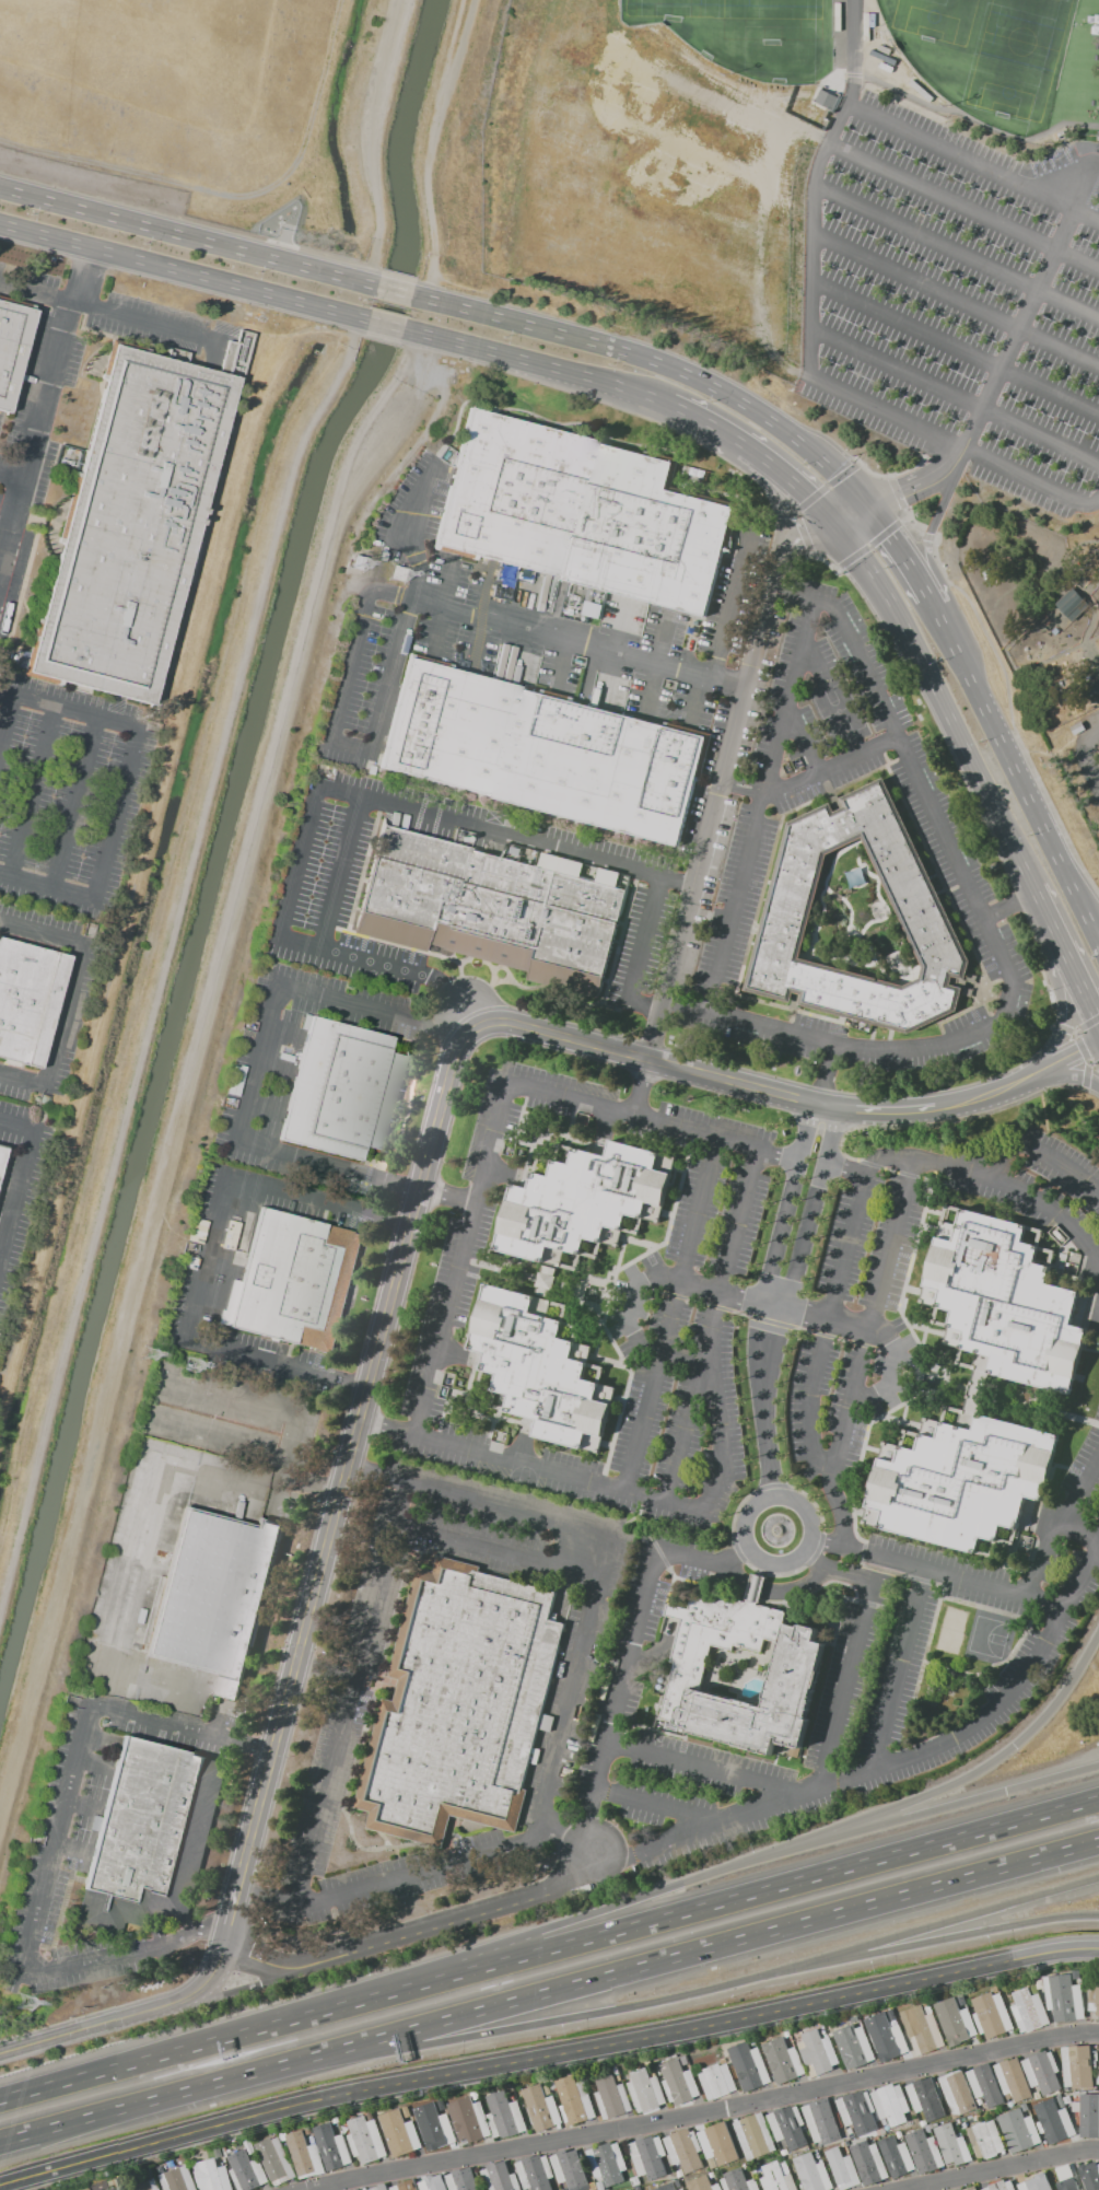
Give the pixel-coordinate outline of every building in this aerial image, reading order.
[(813,101),(832,110),(838,97),(819,89),(813,101)] [(12,417),(0,414),(0,301),(42,313),(12,417)] [(218,372),(241,378),(253,333),(239,329),(235,343),(227,341),(218,372)] [(239,378),(110,343),(22,676),(61,686),(62,683),(153,707),(239,378)] [(469,409),(674,462),(667,489),(736,506),(708,618),(433,548),(469,409)] [(1071,621),(1088,603),(1070,587),(1054,605),(1071,621)] [(586,599),(604,604),(599,618),(582,614),(586,599)] [(710,735),(679,848),(376,768),(406,656),(662,724),(663,722),(710,735)] [(786,822),(829,802),(834,811),(843,805),(840,797),(882,777),(970,960),(966,980),(955,978),(951,983),(962,988),(957,1010),(908,1034),(799,1005),(802,994),(793,992),(791,1001),(745,989),(786,822)] [(639,878),(607,1001),(527,980),(529,971),(426,944),(424,953),(352,934),(372,858),(376,859),(384,826),(538,866),(542,853),(584,864),(581,877),(595,882),(599,867),(639,878)] [(39,1069),(0,1058),(0,938),(70,956),(39,1069)] [(308,1015),(394,1038),(389,1052),(406,1057),(381,1152),(365,1148),(361,1161),(277,1139),(308,1015)] [(624,1213),(620,1230),(606,1226),(601,1243),(585,1238),(577,1271),(558,1266),(545,1316),(562,1320),(559,1337),(576,1341),(572,1359),(587,1363),(584,1377),(599,1382),(596,1399),(612,1402),(599,1453),(534,1436),(538,1418),(504,1409),(508,1395),(493,1390),(498,1375),(480,1371),(484,1352),(469,1349),(486,1283),(535,1296),(537,1286),(536,1286),(539,1271),(541,1272),(543,1262),(493,1249),(510,1183),(528,1187),(531,1173),(548,1176),(553,1157),(570,1162),(574,1146),(606,1154),(610,1139),(659,1152),(656,1165),(675,1169),(665,1208),(646,1203),(643,1219),(624,1213)] [(11,1148),(0,1189),(0,1145),(11,1148)] [(1069,1395),(989,1373),(993,1356),(959,1348),(963,1332),(946,1328),(950,1310),(936,1307),(917,1302),(944,1204),(1026,1226),(1022,1242),(1039,1246),(1034,1262),(1050,1267),(1045,1283),(1082,1293),(1073,1326),(1087,1330),(1069,1395)] [(262,1208),(364,1235),(332,1354),(221,1325),(233,1280),(242,1282),(260,1208),(262,1208)] [(230,1221),(241,1223),(234,1251),(223,1249),(230,1221)] [(862,1524),(977,1553),(981,1537),(996,1541),(1001,1526),(1017,1530),(1026,1496),(1040,1501),(1057,1435),(975,1414),(972,1429),(924,1416),(915,1449),(899,1445),(895,1460),(878,1457),(862,1524)] [(238,1701),(212,1693),(218,1673),(144,1653),(182,1510),(253,1529),(256,1517),(284,1525),(260,1618),(261,1619),(254,1649),(252,1647),(238,1701)] [(451,1815),(442,1849),(366,1828),(371,1813),(353,1808),(383,1698),(393,1700),(398,1679),(388,1676),(419,1565),(433,1570),(437,1554),(479,1566),(478,1571),(557,1593),(549,1619),(565,1623),(521,1787),(528,1790),(516,1832),(451,1815)] [(785,1611),(759,1605),(767,1575),(751,1572),(744,1600),(717,1594),(715,1605),(691,1598),(689,1608),(668,1603),(665,1617),(682,1621),(654,1727),(683,1735),(683,1733),(772,1756),(772,1754),(788,1758),(788,1756),(798,1759),(809,1714),(806,1713),(825,1643),(816,1641),(818,1629),(799,1624),(799,1628),(782,1622),(785,1611)] [(538,1729),(542,1713),(554,1716),(550,1733),(538,1729)] [(121,1736),(230,1762),(186,1939),(125,1924),(120,1939),(73,1927),(97,1832),(90,1831),(93,1817),(101,1818),(121,1736)] [(540,1749),(536,1764),(528,1762),(533,1747),(540,1749)] [(1080,1969),(1082,1978),(1074,1979),(1073,1970),(1080,1969)] [(1043,1977),(1069,1972),(1072,1985),(1080,1984),(1085,2018),(1054,2023),(1052,2010),(1048,2011),(1043,1977)] [(1090,1975),(1098,1975),(1098,2016),(1096,2016),(1097,2012),(1088,2011),(1090,1975)] [(1020,2032),(1010,2006),(1016,2005),(1012,1993),(1028,1987),(1031,1995),(1038,1993),(1049,2024),(1027,2031),(1027,2030),(1020,2032)] [(971,2000),(993,1991),(994,1994),(999,1993),(1001,1992),(1014,2027),(986,2039),(984,2034),(980,2035),(972,2013),(977,2012),(971,2000)] [(962,1994),(967,2005),(960,2007),(957,1996),(962,1994)] [(950,2048),(934,2004),(955,1996),(960,2011),(968,2007),(978,2036),(959,2042),(960,2043),(950,2048)] [(900,2013),(922,2004),(926,2015),(933,2013),(945,2045),(915,2054),(900,2013)] [(880,2062),(870,2037),(877,2034),(872,2020),(887,2015),(891,2029),(900,2026),(910,2052),(902,2054),(903,2057),(887,2062),(886,2060),(880,2062)] [(841,2019),(843,2026),(834,2029),(832,2023),(841,2019)] [(833,2031),(855,2024),(856,2029),(864,2026),(875,2059),(867,2061),(868,2062),(847,2070),(833,2031)] [(810,2078),(797,2043),(803,2041),(800,2034),(817,2028),(821,2039),(829,2036),(840,2064),(831,2066),(832,2070),(810,2078)] [(762,2045),(783,2037),(787,2049),(795,2047),(805,2074),(776,2084),(762,2045)] [(744,2093),(728,2048),(747,2041),(750,2050),(758,2048),(771,2083),(744,2093)] [(1062,2047),(1091,2045),(1095,2088),(1072,2089),(1072,2086),(1064,2087),(1062,2047)] [(1042,2097),(1037,2084),(1032,2086),(1022,2061),(1028,2059),(1027,2058),(1047,2050),(1048,2053),(1051,2052),(1059,2072),(1055,2073),(1062,2089),(1042,2097)] [(994,2065),(1016,2057),(1032,2097),(1015,2105),(1012,2098),(1007,2099),(994,2065)] [(676,2105),(674,2101),(670,2102),(663,2081),(666,2080),(660,2064),(678,2058),(683,2072),(691,2070),(700,2094),(692,2096),(693,2099),(676,2105)] [(990,2110),(984,2096),(977,2099),(966,2072),(990,2062),(1006,2104),(990,2110)] [(702,2070),(720,2063),(721,2065),(726,2063),(736,2089),(709,2099),(699,2074),(703,2073),(702,2070)] [(630,2073),(646,2067),(651,2078),(657,2076),(666,2101),(659,2104),(660,2108),(645,2113),(643,2109),(638,2111),(628,2084),(633,2082),(630,2073)] [(938,2077),(961,2069),(977,2107),(960,2113),(954,2113),(938,2077)] [(608,2120),(607,2118),(603,2119),(593,2094),(598,2093),(594,2081),(611,2074),(616,2086),(623,2084),(632,2109),(626,2112),(626,2113),(608,2120)] [(570,2125),(569,2122),(565,2123),(559,2106),(562,2104),(554,2082),(573,2075),(581,2097),(587,2094),(596,2116),(570,2125)] [(927,2122),(923,2110),(915,2113),(905,2087),(932,2076),(935,2083),(937,2082),(943,2096),(940,2097),(947,2115),(927,2122)] [(869,2093),(892,2083),(895,2087),(900,2085),(910,2111),(904,2113),(909,2122),(891,2129),(887,2118),(880,2120),(869,2093)] [(537,2131),(523,2090),(541,2084),(546,2098),(554,2095),(558,2105),(557,2106),(560,2115),(561,2113),(563,2122),(537,2131)] [(543,2086),(549,2084),(552,2094),(547,2096),(543,2086)] [(858,2137),(853,2124),(844,2128),(834,2100),(864,2088),(865,2093),(867,2092),(875,2111),(872,2112),(878,2129),(858,2137)] [(486,2096),(504,2089),(508,2101),(517,2098),(528,2130),(501,2140),(500,2136),(494,2137),(486,2113),(491,2111),(486,2096)] [(1080,2094),(1098,2094),(1098,2136),(1080,2136),(1080,2094)] [(447,2105),(470,2096),(472,2102),(481,2099),(486,2113),(484,2113),(492,2134),(469,2143),(468,2140),(460,2143),(447,2105)] [(808,2102),(827,2096),(842,2139),(823,2144),(822,2141),(815,2143),(802,2107),(809,2105),(808,2102)] [(1056,2098),(1062,2096),(1066,2107),(1061,2109),(1056,2098)] [(1039,2104),(1054,2098),(1060,2110),(1066,2108),(1077,2134),(1069,2137),(1071,2140),(1055,2145),(1053,2139),(1047,2141),(1037,2117),(1043,2115),(1039,2104)] [(413,2109),(442,2099),(457,2142),(429,2152),(421,2133),(419,2133),(417,2127),(419,2125),(413,2109)] [(1021,2105),(1027,2102),(1030,2111),(1025,2113),(1021,2105)] [(767,2113),(790,2104),(792,2108),(796,2106),(805,2124),(800,2127),(808,2144),(791,2152),(785,2139),(779,2142),(767,2113)] [(408,2106),(411,2116),(406,2118),(402,2108),(408,2106)] [(997,2116),(1019,2107),(1024,2118),(1031,2115),(1042,2142),(1013,2154),(997,2116)] [(379,2116),(400,2108),(406,2123),(412,2121),(422,2147),(394,2157),(379,2116)] [(733,2122),(762,2111),(776,2150),(747,2160),(733,2122)] [(347,2121),(364,2115),(367,2121),(376,2118),(389,2155),(363,2165),(359,2155),(354,2156),(347,2135),(351,2134),(347,2121)] [(698,2129),(726,2118),(739,2156),(733,2158),(734,2163),(718,2167),(716,2160),(709,2163),(698,2129)] [(978,2158),(966,2128),(985,2120),(986,2122),(993,2119),(1005,2150),(998,2153),(998,2154),(984,2160),(983,2156),(978,2158)] [(933,2128),(949,2121),(956,2137),(962,2135),(971,2159),(956,2166),(955,2162),(947,2165),(933,2128)] [(312,2128),(329,2122),(335,2136),(342,2134),(352,2163),(327,2171),(312,2128)] [(663,2137),(689,2128),(690,2132),(693,2131),(700,2152),(698,2153),(703,2167),(685,2175),(680,2163),(673,2165),(663,2137)] [(920,2175),(904,2135),(923,2128),(927,2139),(934,2136),(945,2165),(920,2175)] [(285,2135),(303,2130),(308,2146),(315,2144),(324,2172),(300,2178),(285,2135)] [(629,2144),(657,2133),(666,2155),(659,2157),(666,2175),(650,2180),(647,2175),(641,2177),(629,2144)] [(878,2141),(893,2134),(898,2145),(904,2142),(915,2169),(892,2178),(878,2141)] [(255,2144),(271,2136),(272,2139),(278,2136),(296,2176),(276,2186),(272,2182),(255,2144)] [(244,2142),(249,2139),(256,2154),(250,2156),(244,2142)] [(607,2186),(603,2176),(596,2178),(585,2151),(610,2141),(612,2145),(617,2143),(627,2169),(621,2170),(624,2179),(607,2186)] [(865,2186),(850,2146),(866,2141),(872,2154),(879,2151),(889,2177),(865,2186)] [(825,2151),(840,2144),(844,2156),(850,2154),(861,2182),(841,2189),(825,2151)] [(269,2182),(251,2189),(238,2189),(230,2170),(234,2168),(227,2156),(245,2148),(250,2162),(258,2158),(269,2182)] [(591,2188),(584,2189),(569,2189),(566,2182),(561,2185),(551,2157),(557,2155),(556,2152),(565,2148),(566,2151),(575,2148),(591,2188)] [(832,2187),(824,2189),(799,2189),(797,2185),(803,2182),(793,2159),(811,2152),(817,2165),(823,2163),(832,2187)] [(176,2157),(185,2154),(187,2162),(179,2165),(176,2157)] [(549,2179),(553,2189),(533,2189),(528,2177),(522,2179),(516,2164),(523,2162),(522,2158),(530,2156),(531,2157),(540,2154),(541,2157),(546,2155),(553,2177),(549,2179)] [(225,2165),(231,2189),(201,2189),(200,2188),(199,2188),(194,2170),(196,2169),(195,2163),(215,2158),(218,2166),(225,2165)] [(514,2182),(517,2189),(488,2189),(481,2171),(487,2169),(484,2166),(498,2162),(498,2163),(505,2159),(511,2172),(514,2171),(517,2181),(514,2182)] [(790,2172),(796,2189),(765,2189),(761,2178),(764,2177),(761,2167),(779,2160),(784,2175),(790,2172)] [(711,2171),(709,2164),(715,2162),(717,2169),(711,2171)] [(1097,2165),(1098,2164),(1098,2189),(1087,2189),(1078,2168),(1079,2165),(1085,2164),(1087,2165),(1096,2162),(1097,2165)] [(1069,2163),(1080,2189),(1059,2189),(1056,2182),(1061,2181),(1055,2168),(1069,2163)] [(188,2165),(196,2189),(164,2189),(159,2177),(188,2165)] [(470,2165),(479,2189),(451,2189),(445,2175),(470,2165)] [(753,2179),(758,2189),(725,2189),(721,2179),(725,2178),(724,2174),(740,2167),(747,2182),(753,2179)] [(1045,2171),(1052,2189),(1019,2189),(1016,2181),(1024,2178),(1024,2177),(1038,2171),(1039,2174),(1045,2171)] [(440,2174),(445,2189),(421,2189),(418,2181),(440,2174)] [(721,2182),(723,2189),(689,2189),(686,2181),(709,2174),(712,2185),(721,2182)] [(630,2179),(636,2177),(640,2183),(633,2186),(630,2179)] [(155,2178),(160,2189),(126,2189),(155,2178)] [(414,2178),(419,2189),(390,2189),(389,2187),(414,2178)] [(1010,2179),(1014,2189),(982,2189),(987,2187),(987,2185),(1004,2179),(1005,2181),(1010,2179)] [(603,2181),(606,2189),(598,2189),(596,2183),(603,2181)] [(676,2189),(672,2182),(649,2189),(683,2189),(682,2187),(676,2189)]
